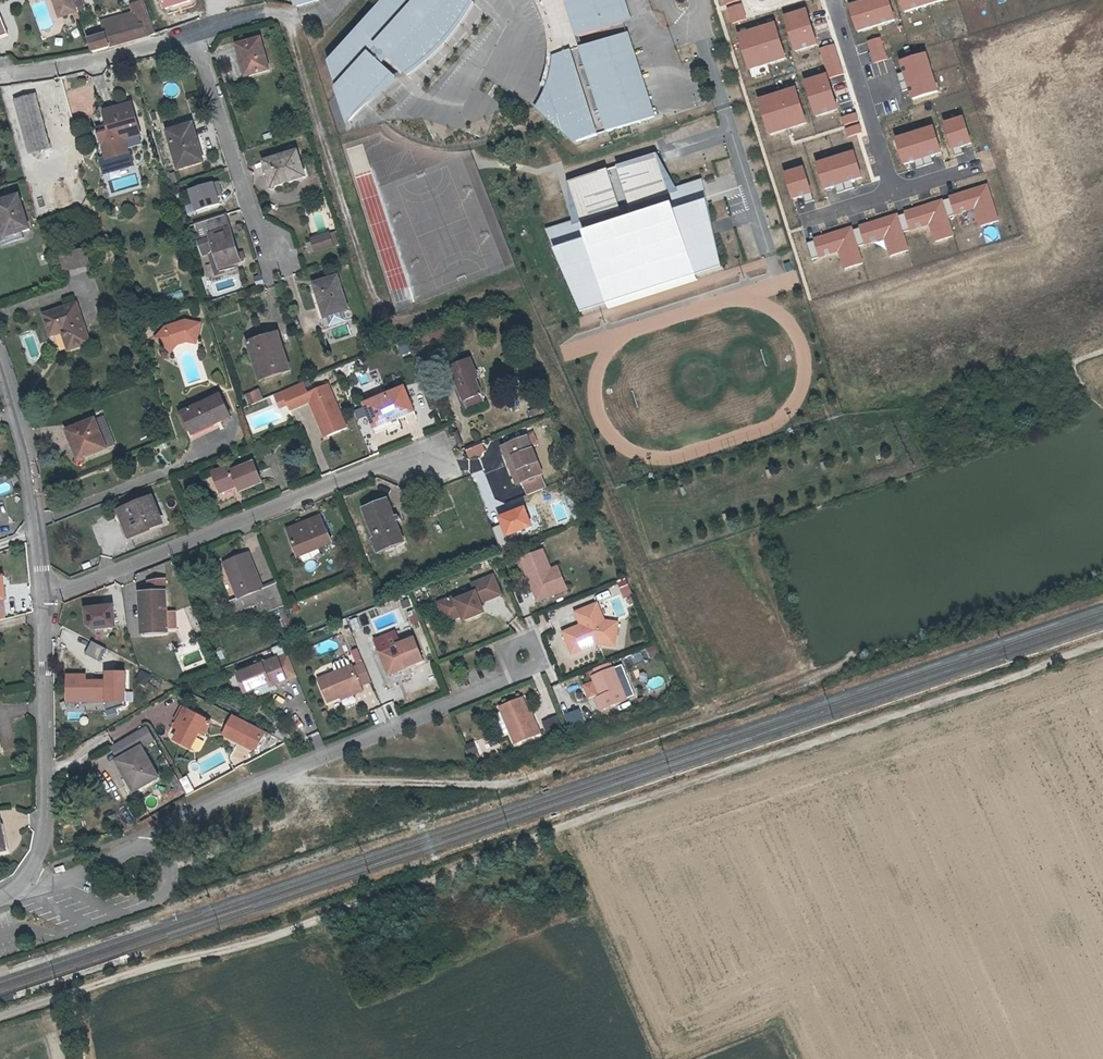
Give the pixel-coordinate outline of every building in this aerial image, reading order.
[(61,18),(54,0),(51,0),(58,19),(61,18)] [(61,18),(72,14),(75,22),(79,21),(76,12),(72,0),(54,0),(61,18)] [(142,3),(155,37),(169,32),(166,23),(160,25),(150,0),(141,0),(142,3)] [(165,11),(190,3),(189,0),(161,0),(165,11)] [(362,32),(376,44),(367,54),(355,44),(332,70),(339,93),(340,92),(346,97),(343,101),(351,123),(394,75),(379,61),(384,55),(409,77),(421,67),(429,61),(430,60),(435,56),(438,53),(439,52),(443,48),(451,39),(452,37),(458,29),(467,16),(471,11),(476,2),(473,0),(391,0),(362,32)] [(579,30),(578,30),(580,37),(627,21),(620,0),(569,0),(579,30)] [(848,1),(857,31),(894,21),(888,0),(852,0),(848,1)] [(903,13),(940,0),(898,0),(903,13)] [(743,1),(727,6),(732,20),(747,15),(743,1)] [(105,35),(87,42),(92,54),(155,37),(142,3),(130,7),(134,17),(118,22),(115,24),(103,29),(105,35)] [(804,7),(785,13),(796,49),(816,42),(804,7)] [(773,20),(738,31),(749,68),(784,58),(773,20)] [(658,116),(630,32),(558,56),(557,63),(556,69),(555,76),(553,82),(552,84),(551,89),(549,93),(548,94),(544,103),(541,107),(580,142),(658,116)] [(881,36),(868,40),(874,62),(887,57),(881,36)] [(238,43),(243,61),(247,60),(251,72),(269,67),(260,37),(238,43)] [(833,44),(821,48),(831,78),(843,74),(833,44)] [(914,97),(938,90),(927,51),(903,59),(914,97)] [(825,73),(805,79),(817,116),(837,109),(825,73)] [(794,86),(759,97),(770,132),(805,121),(794,86)] [(60,92),(26,102),(41,154),(75,143),(60,92)] [(41,154),(26,102),(17,105),(32,156),(41,154)] [(113,135),(102,138),(111,163),(132,156),(128,143),(144,138),(134,107),(106,116),(111,129),(113,135)] [(855,113),(843,116),(845,124),(858,121),(855,113)] [(963,116),(945,121),(952,148),(971,143),(963,116)] [(859,124),(847,128),(849,136),(862,132),(859,124)] [(932,124),(896,136),(904,162),(941,150),(932,124)] [(206,162),(194,128),(172,135),(183,170),(206,162)] [(111,129),(101,133),(102,138),(113,135),(111,129)] [(851,149),(816,161),(825,187),(860,175),(851,149)] [(661,154),(571,182),(584,222),(555,231),(561,251),(565,250),(585,311),(610,303),(611,308),(701,279),(699,274),(725,266),(705,205),(709,204),(702,184),(673,193),(668,175),(661,154)] [(307,180),(299,155),(267,165),(275,190),(307,180)] [(803,164),(784,170),(793,198),(804,195),(807,203),(815,200),(803,164)] [(220,183),(193,190),(199,211),(226,204),(220,183)] [(987,183),(951,194),(957,213),(975,208),(980,225),(998,220),(987,183)] [(942,199),(906,210),(912,229),(930,224),(935,241),(953,236),(942,199)] [(4,237),(2,238),(3,242),(8,241),(7,238),(30,232),(20,200),(0,206),(0,222),(4,237)] [(201,218),(204,227),(231,218),(228,209),(201,218)] [(897,213),(861,224),(867,243),(885,238),(890,255),(908,250),(897,213)] [(213,252),(215,259),(218,268),(221,277),(230,274),(229,271),(246,266),(246,263),(252,261),(250,253),(243,255),(231,218),(204,227),(199,228),(205,245),(208,254),(213,252)] [(852,226),(816,236),(821,256),(839,250),(845,268),(862,262),(852,226)] [(337,253),(332,240),(314,245),(318,259),(337,253)] [(90,268),(85,252),(71,256),(62,259),(67,275),(90,268)] [(300,271),(300,260),(281,261),(282,272),(300,271)] [(316,290),(327,323),(332,321),(342,318),(350,315),(340,282),(316,290)] [(321,324),(327,323),(316,290),(310,291),(321,324)] [(46,317),(52,334),(64,331),(69,349),(89,343),(77,307),(46,317)] [(354,327),(350,315),(342,318),(327,323),(321,324),(324,336),(354,327)] [(171,332),(162,340),(173,352),(179,346),(193,342),(201,343),(204,328),(192,325),(171,332)] [(206,328),(204,328),(201,343),(193,342),(179,346),(173,352),(162,340),(160,343),(174,358),(181,351),(193,346),(202,349),(206,328)] [(373,336),(364,339),(369,351),(378,347),(373,336)] [(253,347),(256,358),(262,356),(270,378),(294,371),(283,338),(253,347)] [(475,369),(477,368),(473,359),(464,363),(455,367),(472,407),(488,400),(479,378),(475,369)] [(322,412),(333,437),(351,429),(332,386),(311,396),(306,385),(287,393),(296,416),(315,408),(318,414),(322,412)] [(374,415),(378,413),(384,426),(418,411),(408,386),(373,401),(368,402),(374,415)] [(250,406),(266,400),(261,389),(246,395),(250,406)] [(207,425),(209,430),(233,419),(224,396),(187,412),(194,431),(207,425)] [(539,407),(529,411),(531,418),(542,414),(539,407)] [(328,439),(333,437),(322,412),(318,414),(328,439)] [(379,428),(384,426),(378,413),(374,415),(379,428)] [(109,437),(114,435),(107,415),(102,417),(109,437)] [(104,439),(109,437),(102,417),(94,420),(69,429),(73,441),(79,439),(85,457),(107,448),(104,439)] [(538,421),(540,429),(553,426),(550,418),(538,421)] [(196,435),(209,430),(207,425),(194,431),(196,435)] [(501,445),(516,482),(519,482),(525,494),(547,484),(542,472),(538,474),(525,444),(529,442),(526,434),(501,445)] [(109,437),(113,446),(118,445),(114,435),(109,437)] [(113,446),(109,437),(104,439),(107,448),(113,446)] [(484,450),(480,440),(465,446),(469,456),(476,453),(480,455),(482,450),(484,450)] [(219,469),(226,489),(240,483),(243,490),(264,481),(256,460),(235,469),(233,463),(219,469)] [(163,520),(154,498),(124,510),(133,532),(163,520)] [(406,539),(389,499),(367,508),(383,549),(406,539)] [(524,505),(497,515),(505,536),(531,526),(524,505)] [(323,517),(312,521),(314,526),(293,534),(301,555),(333,543),(323,517)] [(314,526),(312,521),(291,529),(293,534),(314,526)] [(545,548),(523,558),(540,600),(570,588),(563,572),(556,575),(553,568),(545,548)] [(233,600),(237,611),(259,603),(263,613),(286,604),(278,583),(264,588),(251,555),(227,564),(240,597),(233,600)] [(560,565),(553,568),(556,575),(563,572),(560,565)] [(476,587),(444,600),(448,610),(457,613),(458,610),(462,608),(465,614),(467,619),(484,612),(481,604),(484,603),(483,601),(504,593),(496,574),(475,583),(476,587)] [(625,597),(633,594),(628,579),(620,582),(625,597)] [(170,628),(169,613),(169,582),(152,582),(152,593),(144,593),(144,630),(170,630),(170,628)] [(448,610),(444,600),(441,601),(446,612),(457,617),(465,614),(462,608),(458,610),(457,613),(448,610)] [(583,622),(566,630),(575,651),(593,643),(592,640),(599,638),(600,640),(609,642),(610,633),(619,634),(621,620),(607,618),(600,601),(578,610),(583,622)] [(115,604),(84,606),(86,624),(94,629),(118,627),(115,604)] [(178,613),(169,613),(170,628),(178,628),(178,613)] [(619,634),(610,633),(609,642),(618,643),(619,634)] [(393,634),(378,640),(390,671),(408,664),(409,667),(428,659),(418,635),(397,643),(393,634)] [(103,661),(108,647),(92,642),(88,656),(103,661)] [(649,648),(653,657),(661,653),(657,645),(649,648)] [(280,658),(240,674),(247,693),(272,683),(274,686),(289,680),(280,658)] [(613,660),(600,666),(602,672),(598,674),(606,695),(601,697),(606,709),(633,699),(620,666),(616,668),(613,660)] [(355,663),(323,675),(330,696),(343,691),(356,686),(358,691),(365,688),(363,683),(374,679),(367,661),(356,665),(355,663)] [(408,664),(390,671),(392,673),(409,667),(408,664)] [(142,670),(137,681),(149,687),(154,676),(142,670)] [(541,672),(533,675),(537,687),(545,684),(541,672)] [(647,681),(650,690),(665,684),(662,675),(647,681)] [(107,678),(82,678),(82,700),(107,700),(107,678)] [(356,686),(343,691),(345,696),(358,691),(356,686)] [(525,696),(502,705),(517,742),(542,731),(539,723),(536,724),(525,696)] [(182,726),(179,732),(174,740),(188,748),(197,734),(203,733),(210,723),(184,709),(178,717),(182,726)] [(583,710),(567,713),(570,727),(586,724),(583,710)] [(243,749),(251,746),(258,732),(228,715),(220,731),(222,737),(243,749)] [(559,716),(544,722),(550,738),(565,732),(559,716)] [(173,729),(179,732),(182,726),(178,717),(173,729)] [(470,759),(490,753),(485,737),(465,744),(470,759)] [(133,785),(137,792),(158,779),(139,748),(115,763),(125,780),(121,782),(125,790),(133,785)] [(129,796),(137,792),(133,785),(125,790),(129,796)]
